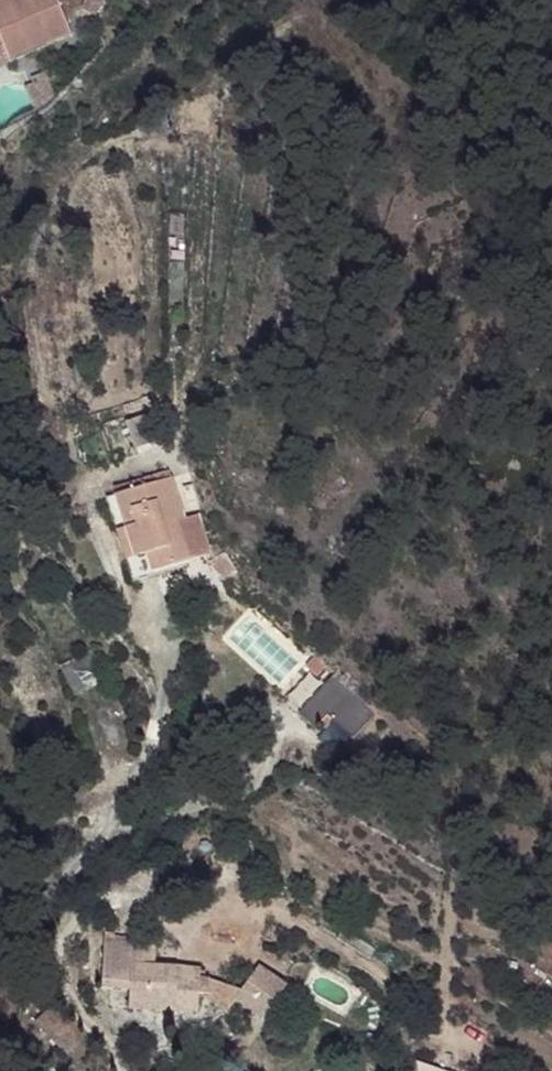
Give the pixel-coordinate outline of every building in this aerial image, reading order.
[(1,47),(8,63),(70,35),(55,0),(3,0),(0,1),(0,47),(1,47)] [(47,80),(24,89),(33,110),(56,100),(47,80)] [(151,512),(137,470),(76,488),(99,568),(151,551),(140,516),(151,512)] [(173,544),(162,509),(151,512),(140,516),(151,551),(173,544)] [(340,707),(296,668),(262,706),(278,720),(291,706),(319,731),(340,707)] [(103,939),(103,943),(142,951),(143,942),(103,939)] [(140,964),(142,951),(103,943),(99,987),(125,990),(126,964),(140,964)] [(170,979),(170,968),(140,964),(126,964),(125,990),(125,1005),(168,1010),(170,979)] [(192,981),(202,981),(236,993),(215,975),(204,977),(201,970),(185,970),(184,980),(192,981)] [(184,980),(170,979),(168,1010),(190,1011),(192,996),(192,981),(184,980)] [(221,1010),(236,993),(202,981),(192,981),(192,996),(205,999),(221,1010)]
